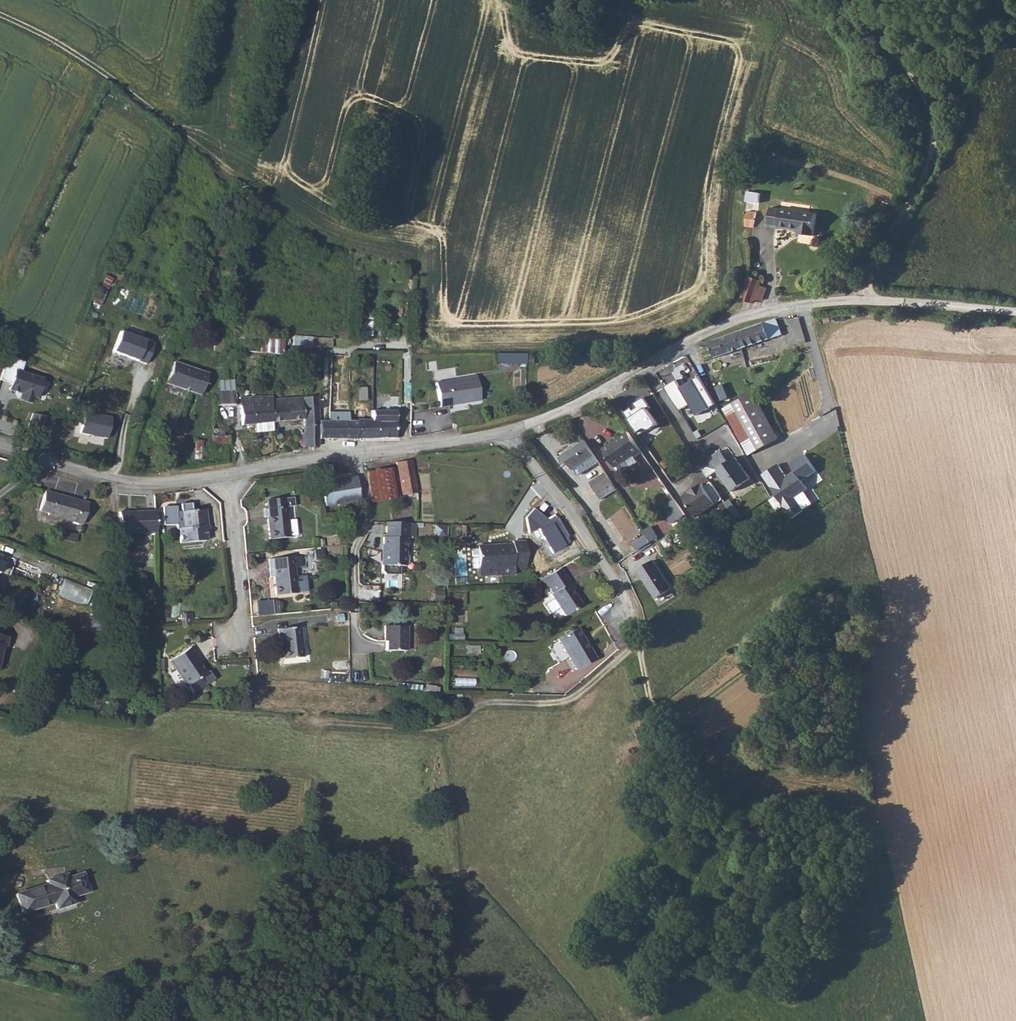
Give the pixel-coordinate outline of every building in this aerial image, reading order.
[(759,195),(746,193),(745,203),(758,205),(759,195)] [(814,235),(818,211),(770,204),(767,221),(778,222),(778,225),(796,227),(796,232),(814,235)] [(750,211),(748,226),(755,227),(757,212),(750,211)] [(762,281),(748,276),(741,299),(754,303),(764,300),(769,288),(761,286),(762,281)] [(373,314),(357,313),(356,336),(371,337),(373,314)] [(710,342),(716,361),(784,338),(778,319),(710,342)] [(121,331),(113,351),(146,364),(154,343),(121,331)] [(293,346),(324,346),(324,337),(293,336),(293,346)] [(526,366),(526,353),(505,353),(505,366),(526,366)] [(0,379),(0,380),(11,384),(9,390),(22,394),(19,401),(32,405),(34,398),(37,399),(44,378),(22,371),(24,362),(9,355),(0,379)] [(656,395),(695,373),(687,358),(648,381),(656,395)] [(203,393),(210,373),(175,361),(168,381),(203,393)] [(656,395),(675,426),(714,404),(695,373),(656,395)] [(441,406),(451,403),(463,401),(481,396),(476,374),(435,384),(441,406)] [(731,387),(720,394),(723,399),(727,396),(730,402),(738,398),(731,387)] [(318,448),(319,440),(319,420),(319,409),(324,407),(324,394),(320,393),(320,389),(289,392),(278,394),(267,395),(270,421),(302,419),(302,431),(298,431),(298,448),(318,448)] [(229,390),(213,390),(213,404),(229,404),(229,390)] [(253,423),(270,421),(267,395),(248,397),(249,406),(235,408),(236,424),(253,423)] [(783,442),(757,396),(728,412),(753,458),(783,442)] [(625,412),(640,436),(649,430),(650,429),(658,424),(649,410),(652,408),(644,397),(635,403),(638,408),(634,411),(632,408),(625,412)] [(463,401),(451,403),(453,409),(464,406),(463,401)] [(85,411),(80,433),(107,439),(112,416),(85,411)] [(384,420),(382,440),(400,441),(400,431),(401,422),(396,419),(395,412),(375,413),(370,413),(370,418),(384,420)] [(31,413),(30,425),(42,426),(43,414),(31,413)] [(319,440),(356,440),(357,418),(355,421),(348,421),(330,420),(319,420),(319,440)] [(356,440),(382,440),(384,420),(370,418),(357,418),(356,440)] [(254,432),(271,430),(270,421),(253,423),(254,432)] [(638,461),(646,456),(631,435),(607,451),(620,470),(636,459),(638,461)] [(601,468),(587,446),(563,462),(567,469),(570,468),(576,476),(579,481),(581,481),(601,468)] [(778,465),(762,476),(792,521),(822,503),(811,486),(822,478),(804,454),(789,463),(793,470),(786,475),(778,465)] [(735,494),(754,481),(739,460),(720,473),(735,494)] [(394,465),(389,470),(371,470),(374,503),(399,501),(394,465)] [(415,511),(411,465),(394,465),(399,501),(401,512),(415,511)] [(335,479),(335,471),(332,471),(327,474),(327,480),(331,481),(335,479)] [(606,504),(619,495),(609,480),(596,489),(606,504)] [(723,500),(711,482),(705,486),(703,483),(683,496),(697,517),(723,500)] [(365,509),(365,483),(329,484),(329,496),(330,510),(348,509),(365,509)] [(67,499),(44,496),(41,516),(51,517),(50,521),(83,525),(86,505),(72,503),(66,502),(67,499)] [(676,498),(663,507),(673,524),(687,515),(676,498)] [(287,505),(262,507),(263,516),(267,516),(268,538),(289,536),(287,505)] [(204,529),(203,513),(191,514),(191,507),(180,507),(180,514),(176,515),(176,509),(162,510),(163,528),(176,527),(176,532),(179,532),(180,545),(205,544),(205,534),(208,534),(208,528),(204,529)] [(534,509),(525,518),(528,534),(539,527),(553,551),(570,542),(556,515),(546,520),(534,509)] [(156,535),(155,514),(121,515),(122,536),(156,535)] [(414,537),(415,522),(402,522),(386,521),(385,537),(383,537),(383,545),(384,545),(384,551),(381,551),(381,565),(381,574),(399,574),(399,565),(405,565),(405,537),(414,537)] [(447,533),(448,524),(435,523),(434,532),(438,533),(447,533)] [(464,525),(452,525),(452,534),(464,535),(464,525)] [(652,545),(654,547),(662,542),(653,529),(645,534),(648,539),(652,545)] [(641,552),(652,545),(648,539),(637,546),(641,552)] [(514,545),(474,543),(474,548),(469,547),(468,565),(475,565),(475,573),(511,575),(512,567),(526,568),(528,542),(514,541),(514,545)] [(292,555),(264,556),(265,575),(270,574),(271,593),(294,592),(292,555)] [(655,563),(639,573),(644,580),(645,580),(659,601),(674,591),(655,563)] [(0,565),(0,582),(1,580),(6,578),(9,569),(0,565)] [(576,590),(564,567),(544,578),(549,588),(553,586),(556,592),(553,593),(565,615),(583,606),(575,591),(576,590)] [(301,625),(277,627),(277,637),(280,636),(281,659),(303,658),(301,625)] [(407,625),(384,626),(384,640),(384,643),(384,650),(407,650),(407,625)] [(571,672),(592,661),(575,630),(554,641),(556,643),(548,646),(558,665),(565,661),(571,672)] [(2,640),(0,647),(0,651),(6,653),(9,654),(12,643),(2,640)] [(192,647),(172,660),(189,685),(190,684),(195,691),(206,684),(201,676),(209,671),(200,659),(199,656),(192,647)] [(353,701),(354,687),(339,686),(339,701),(353,701)] [(78,898),(89,895),(83,874),(71,878),(69,873),(48,880),(47,880),(49,886),(18,895),(23,914),(56,905),(57,910),(79,903),(78,898)]
